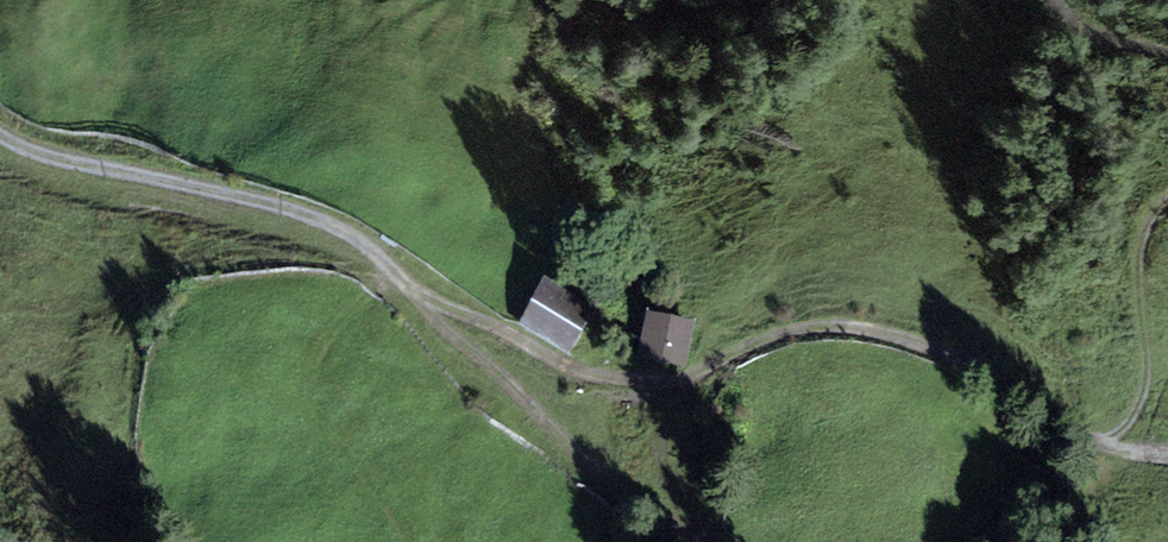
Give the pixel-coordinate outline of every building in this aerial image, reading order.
[(601,314),(553,286),(526,331),(575,359),(601,314)] [(702,328),(656,318),(646,360),(692,370),(702,328)]
